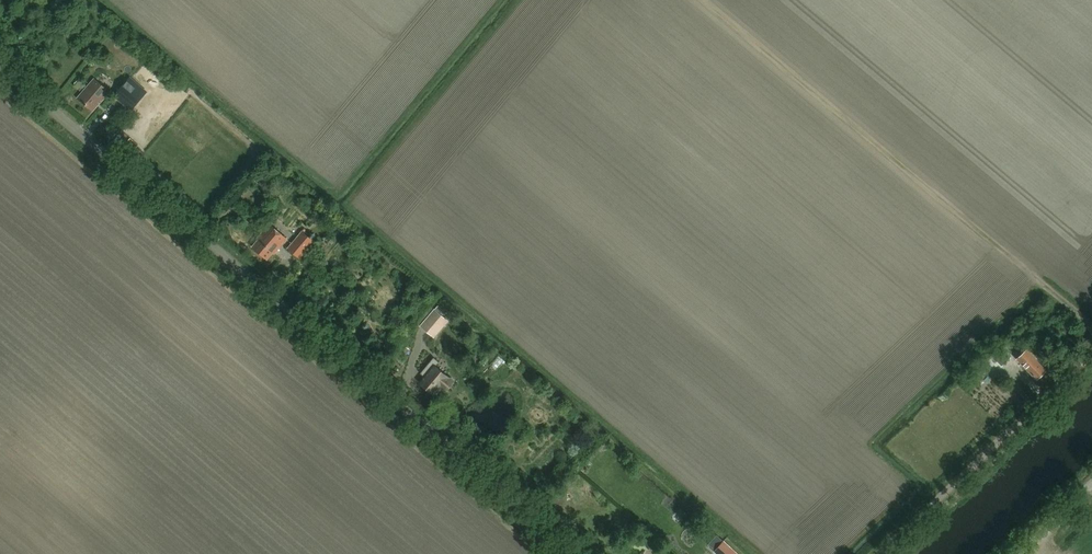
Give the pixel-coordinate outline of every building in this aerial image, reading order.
[(147,91),(130,77),(114,96),(131,110),(147,91)] [(94,78),(77,98),(81,101),(80,101),(88,108),(89,108),(92,111),(109,92),(94,78)] [(262,186),(268,180),(260,172),(254,178),(262,186)] [(287,238),(269,223),(257,238),(258,239),(252,246),(267,259),(272,252),(274,254),(287,238)] [(286,247),(298,257),(312,241),(300,231),(286,247)] [(438,306),(420,326),(433,338),(451,318),(438,306)] [(1036,379),(1045,371),(1025,350),(1016,359),(1036,379)] [(491,363),(496,369),(506,360),(501,354),(491,363)] [(436,396),(442,389),(446,392),(454,382),(443,372),(448,366),(435,355),(420,373),(425,377),(420,383),(436,396)] [(723,541),(713,552),(716,553),(737,553),(723,541)]
